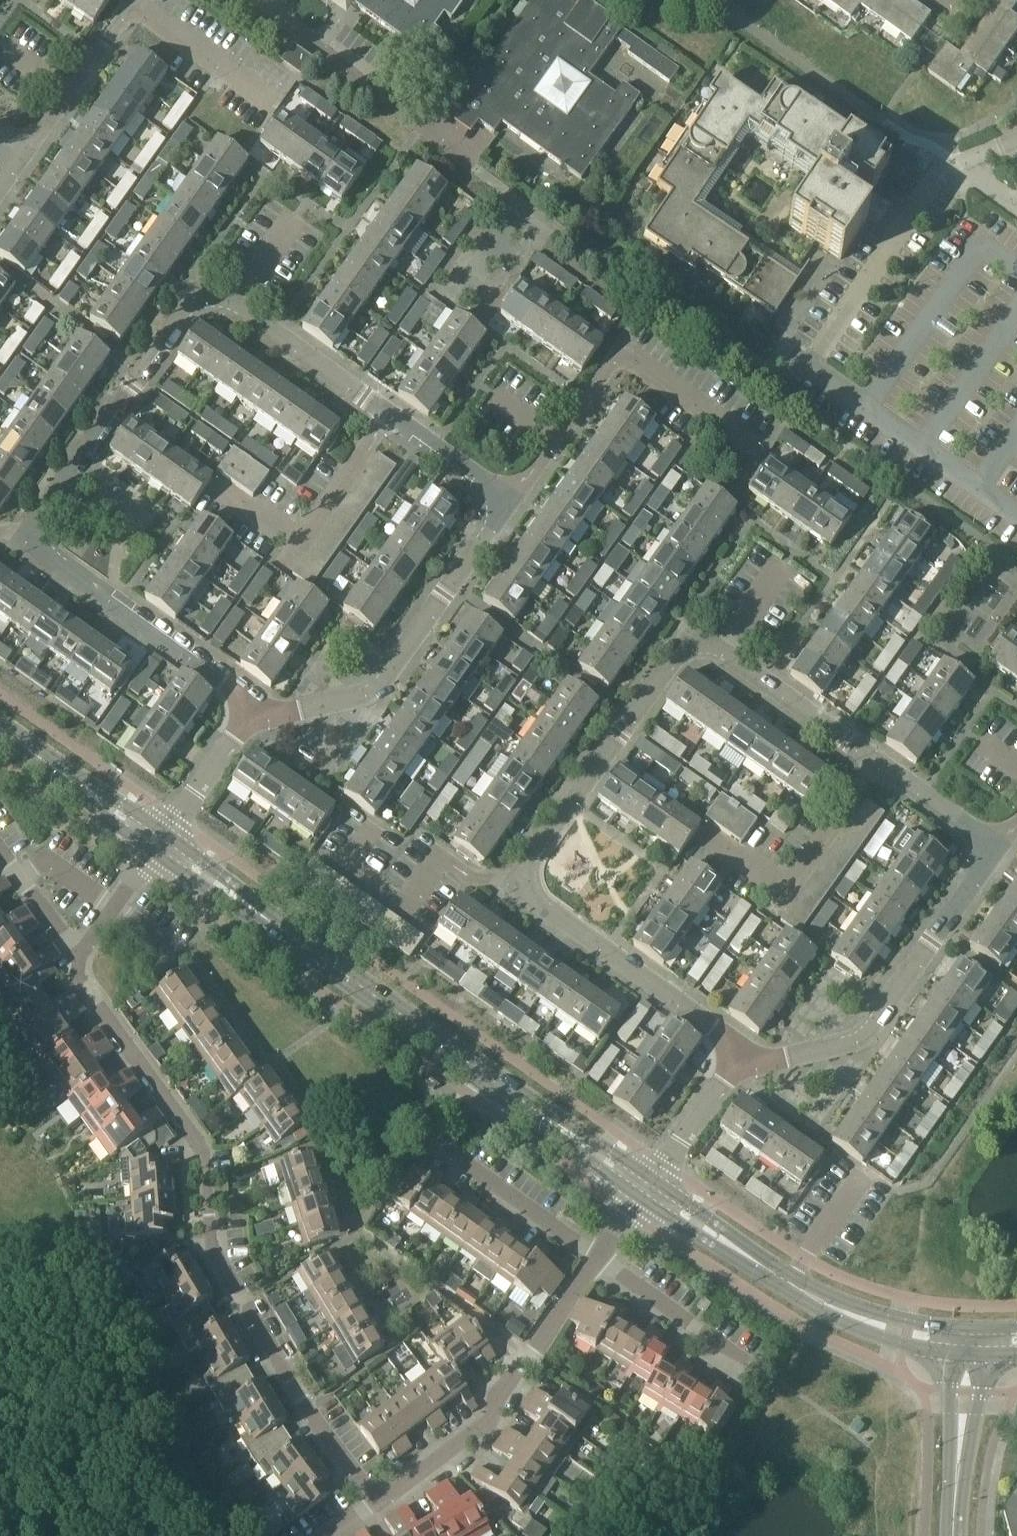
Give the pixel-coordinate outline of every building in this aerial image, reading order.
[(73,10),(80,0),(59,0),(73,10)] [(73,10),(93,25),(111,0),(80,0),(73,10)] [(354,3),(353,3),(419,51),(423,52),(426,51),(430,49),(442,32),(435,27),(444,14),(451,19),(463,3),(464,0),(350,0),(354,3)] [(447,100),(462,111),(467,114),(468,112),(476,118),(475,119),(479,122),(494,133),(502,123),(573,173),(581,179),(640,97),(623,85),(616,95),(589,76),(615,39),(631,50),(628,53),(670,83),(679,70),(622,29),(623,28),(611,20),(612,19),(585,0),(533,0),(529,6),(519,19),(477,78),(468,71),(448,99),(447,100)] [(826,0),(852,19),(861,5),(865,0),(826,0)] [(861,5),(887,24),(904,0),(865,0),(861,5)] [(887,24),(912,41),(912,42),(913,42),(925,25),(932,16),(933,15),(912,0),(904,0),(887,24)] [(997,4),(1012,14),(1016,7),(1016,0),(992,0),(997,4)] [(978,30),(1006,50),(1016,34),(1016,17),(1012,14),(997,4),(978,30)] [(961,55),(975,66),(987,75),(988,75),(1006,50),(978,30),(961,55)] [(932,68),(929,72),(952,89),(957,92),(975,66),(961,55),(951,48),(948,45),(932,68)] [(293,49),(284,62),(301,74),(310,61),(293,49)] [(137,52),(123,72),(153,94),(167,74),(165,72),(160,69),(164,64),(163,64),(153,56),(149,61),(137,52)] [(1000,69),(994,78),(1002,83),(1007,74),(1000,69)] [(123,72),(109,92),(139,114),(153,94),(123,72)] [(671,196),(644,236),(661,247),(669,252),(686,264),(696,271),(700,265),(775,315),(798,280),(798,279),(693,209),(747,129),(758,137),(762,132),(789,150),(785,155),(798,164),(801,158),(813,167),(810,172),(820,179),(789,225),(806,236),(815,242),(815,243),(824,249),(841,260),(868,219),(848,205),(858,190),(858,189),(853,186),(855,182),(871,193),(872,192),(882,176),(889,165),(888,165),(884,162),(847,137),(837,130),(773,88),(760,108),(720,81),(708,97),(696,116),(675,147),(661,168),(666,172),(657,186),(671,196)] [(307,90),(300,99),(316,109),(322,100),(307,90)] [(109,92),(94,112),(125,134),(139,114),(109,92)] [(185,94),(174,109),(183,116),(194,101),(185,94)] [(322,100),(316,109),(331,120),(337,111),(322,100)] [(174,109),(163,125),(172,131),(183,116),(174,109)] [(94,112),(80,132),(110,154),(125,134),(94,112)] [(269,132),(261,144),(281,158),(302,128),(282,114),(278,120),(277,121),(272,117),(272,118),(264,128),(269,132)] [(347,118),(340,127),(355,138),(362,129),(351,121),(347,118)] [(184,124),(173,139),(182,146),(193,131),(184,124)] [(302,128),(281,158),(301,173),(322,142),(302,128)] [(362,129),(355,138),(371,149),(377,140),(362,129)] [(80,132),(66,152),(96,174),(110,154),(80,132)] [(156,134),(145,149),(154,156),(165,140),(156,134)] [(173,139),(162,154),(172,161),(182,146),(173,139)] [(218,140),(204,160),(234,182),(248,162),(239,155),(218,140)] [(322,142),(301,173),(321,187),(342,157),(322,142)] [(145,149),(135,164),(144,171),(154,156),(145,149)] [(66,152),(52,172),(82,194),(96,174),(66,152)] [(342,157),(321,187),(341,201),(363,171),(342,157)] [(204,160),(190,180),(220,202),(234,182),(204,160)] [(156,164),(145,179),(154,185),(165,170),(156,164)] [(417,168),(402,188),(433,209),(447,189),(440,184),(443,179),(432,172),(429,176),(417,168)] [(52,172),(38,192),(68,214),(82,194),(52,172)] [(128,174),(117,189),(126,195),(137,180),(128,174)] [(145,179),(134,194),(143,201),(154,185),(145,179)] [(190,180),(175,200),(205,222),(220,202),(190,180)] [(402,188),(388,208),(418,229),(433,209),(402,188)] [(117,189),(106,204),(115,211),(126,195),(117,189)] [(38,192),(23,212),(53,234),(68,214),(38,192)] [(175,200),(161,220),(191,242),(205,222),(175,200)] [(128,203),(117,219),(126,225),(137,210),(128,203)] [(388,208),(374,227),(404,249),(418,229),(388,208)] [(465,209),(454,225),(463,231),(474,216),(465,209)] [(23,212),(9,232),(39,254),(53,234),(23,212)] [(100,213),(89,229),(98,235),(109,220),(100,213)] [(117,219),(106,234),(115,240),(126,225),(117,219)] [(161,220),(147,240),(177,262),(191,242),(161,220)] [(454,225),(443,240),(452,246),(463,231),(454,225)] [(374,227),(360,247),(390,269),(404,249),(374,227)] [(89,229),(78,244),(87,250),(98,235),(89,229)] [(0,245),(0,256),(25,274),(39,254),(9,232),(0,245)] [(147,240),(133,260),(163,282),(177,262),(147,240)] [(99,243),(89,258),(98,265),(108,250),(99,243)] [(360,247),(346,267),(376,289),(390,269),(360,247)] [(436,249),(425,264),(434,271),(445,255),(436,249)] [(71,253),(61,268),(70,275),(80,260),(71,253)] [(89,258),(78,274),(87,280),(98,265),(89,258)] [(133,260),(119,280),(149,301),(163,282),(133,260)] [(547,260),(541,269),(556,280),(562,271),(547,260)] [(425,264),(414,280),(423,286),(434,271),(425,264)] [(346,267),(332,287),(362,309),(376,289),(346,267)] [(61,268),(50,284),(59,290),(70,275),(61,268)] [(0,309),(14,289),(8,284),(11,279),(10,278),(0,271),(0,309)] [(562,271),(556,280),(571,291),(573,288),(578,282),(573,279),(562,271)] [(119,280),(104,300),(135,321),(149,301),(119,280)] [(71,283),(60,299),(69,305),(80,290),(71,283)] [(510,303),(501,315),(521,329),(543,299),(522,285),(518,291),(513,288),(512,289),(505,299),(510,303)] [(332,287),(317,307),(348,329),(362,309),(332,287)] [(586,288),(580,297),(595,308),(602,299),(586,288)] [(408,289),(397,304),(406,310),(417,295),(408,289)] [(422,299),(411,314),(420,320),(431,305),(422,299)] [(543,299),(521,329),(541,343),(563,313),(543,299)] [(602,299),(595,308),(610,319),(617,310),(602,299)] [(104,300),(90,320),(97,325),(93,330),(94,331),(105,338),(108,333),(120,342),(135,321),(104,300)] [(35,304),(25,319),(34,326),(44,310),(45,310),(35,304)] [(397,304),(386,319),(395,326),(406,310),(397,304)] [(317,307),(303,328),(333,349),(348,329),(317,307)] [(563,313),(541,343),(561,358),(583,328),(563,313)] [(411,314),(400,329),(409,336),(420,320),(411,314)] [(456,315),(442,335),(472,356),(486,336),(456,315)] [(46,319),(35,334),(44,341),(55,326),(46,319)] [(199,326),(178,356),(198,371),(220,341),(199,326)] [(18,328),(7,344),(16,350),(27,335),(18,328)] [(380,328),(369,344),(378,350),(389,335),(380,328)] [(583,328),(561,358),(582,372),(603,342),(583,328)] [(35,334),(24,350),(33,356),(44,341),(35,334)] [(80,335),(65,355),(95,377),(110,356),(80,335)] [(442,335),(427,355),(457,376),(472,356),(442,335)] [(393,339),(383,354),(392,360),(403,345),(393,339)] [(220,341),(198,371),(218,385),(239,355),(220,341)] [(0,354),(0,362),(5,365),(16,350),(7,344),(0,354)] [(369,344),(358,359),(367,365),(378,350),(369,344)] [(383,354),(372,369),(381,376),(392,360),(383,354)] [(65,355),(51,375),(81,397),(95,377),(65,355)] [(239,355),(218,385),(238,399),(259,369),(239,355)] [(427,355),(413,375),(443,396),(457,376),(427,355)] [(17,359),(6,374),(15,381),(26,365),(17,359)] [(259,369),(238,399),(258,413),(279,383),(259,369)] [(0,383),(0,392),(5,396),(15,381),(6,374),(0,383)] [(51,375),(37,395),(67,417),(81,397),(51,375)] [(413,375),(398,396),(428,417),(443,396),(413,375)] [(168,381),(162,390),(177,401),(183,392),(168,381)] [(279,383),(258,413),(278,427),(280,424),(299,397),(279,383)] [(183,392),(177,401),(192,412),(199,403),(183,392)] [(37,395),(23,415),(35,424),(53,437),(67,417),(37,395)] [(158,395),(152,404),(167,415),(174,406),(158,395)] [(280,424),(278,427),(298,442),(311,424),(319,412),(299,397),(280,424)] [(625,400),(611,420),(616,424),(641,441),(655,421),(652,419),(648,416),(652,411),(651,411),(640,404),(637,409),(625,400)] [(174,406),(167,415),(182,426),(189,417),(174,406)] [(208,409),(201,419),(217,429),(223,420),(208,409)] [(311,424),(298,442),(318,456),(323,449),(328,453),(329,452),(336,441),(331,438),(340,426),(319,412),(311,424)] [(23,415),(9,435),(39,457),(53,437),(35,424),(23,415)] [(223,420),(217,429),(232,440),(238,431),(223,420)] [(611,420),(596,440),(626,461),(641,441),(616,424),(611,420)] [(131,422),(110,452),(130,466),(151,436),(131,422)] [(198,423),(191,433),(207,443),(213,434),(198,423)] [(213,434),(207,443),(222,454),(228,445),(213,434)] [(0,447),(0,459),(25,477),(39,457),(9,435),(0,447)] [(151,436),(130,466),(150,480),(171,450),(151,436)] [(795,437),(789,446),(804,457),(810,448),(795,437)] [(248,438),(241,447),(257,458),(263,449),(248,438)] [(596,440),(582,460),(612,481),(626,461),(596,440)] [(672,441),(661,457),(670,463),(681,448),(672,441)] [(810,448),(804,457),(819,468),(826,458),(810,448)] [(234,449),(217,472),(220,473),(253,497),(269,474),(251,461),(252,461),(243,455),(234,449)] [(263,449),(257,458),(272,468),(278,459),(263,449)] [(171,450),(150,480),(170,494),(191,464),(171,450)] [(378,454),(371,464),(389,476),(396,466),(378,454)] [(661,457),(651,472),(660,478),(670,463),(661,457)] [(11,496),(25,477),(0,459),(0,489),(11,496)] [(582,460),(568,480),(573,483),(598,501),(612,481),(582,460)] [(757,479),(749,491),(770,506),(791,476),(770,461),(765,468),(760,464),(760,465),(753,475),(757,479)] [(191,464),(170,494),(191,509),(212,479),(191,464)] [(371,464),(364,474),(382,486),(389,476),(371,464)] [(835,465),(828,474),(844,485),(850,476),(835,465)] [(288,466),(282,475),(297,486),(303,477),(288,466)] [(401,470),(398,475),(407,482),(410,476),(401,470)] [(672,472),(661,487),(670,493),(681,478),(672,472)] [(364,474),(357,484),(375,497),(382,486),(364,474)] [(398,475),(387,490),(396,497),(407,482),(398,475)] [(791,476),(770,506),(789,520),(811,490),(791,476)] [(850,476),(844,485),(859,496),(865,487),(850,476)] [(568,480),(554,500),(573,514),(584,521),(598,501),(573,483),(568,480)] [(644,481),(633,496),(642,503),(653,488),(644,481)] [(357,484),(350,494),(368,507),(375,497),(357,484)] [(661,487),(650,502),(659,509),(670,493),(661,487)] [(706,488),(691,508),(721,530),(727,522),(736,509),(727,502),(706,488)] [(11,496),(0,489),(0,511),(11,496)] [(387,490),(376,506),(385,512),(396,497),(387,490)] [(429,490),(415,510),(445,531),(459,511),(429,490)] [(811,490),(789,520),(807,533),(809,534),(831,504),(811,490)] [(350,494),(343,504),(361,517),(368,507),(350,494)] [(633,496),(622,512),(631,518),(642,503),(633,496)] [(554,500),(540,520),(570,541),(584,521),(573,514),(554,500)] [(343,504),(336,514),(354,527),(361,517),(343,504)] [(831,504),(809,534),(830,548),(851,518),(831,504)] [(691,508),(677,528),(707,549),(721,530),(691,508)] [(415,510),(401,530),(431,551),(445,531),(415,510)] [(644,511),(633,527),(642,533),(653,518),(644,511)] [(336,514),(329,524),(346,537),(354,527),(336,514)] [(369,515),(358,530),(367,537),(378,521),(369,515)] [(905,515),(890,536),(920,557),(935,536),(928,532),(932,527),(931,526),(920,519),(917,524),(905,515)] [(203,517),(188,538),(218,559),(233,539),(203,517)] [(540,520),(525,540),(556,561),(570,541),(540,520)] [(616,521),(605,536),(614,543),(625,527),(616,521)] [(329,524),(321,534),(339,547),(346,537),(329,524)] [(633,527),(622,542),(631,548),(642,533),(633,527)] [(677,528),(663,548),(693,569),(707,549),(677,528)] [(358,530),(348,545),(357,552),(367,537),(358,530)] [(401,530),(386,550),(416,571),(431,551),(401,530)] [(321,534),(314,544),(332,557),(339,547),(321,534)] [(605,536),(594,551),(603,558),(614,543),(605,536)] [(890,536),(876,555),(906,577),(920,557),(890,536)] [(188,538),(174,558),(204,579),(214,565),(218,559),(188,538)] [(525,540),(511,560),(541,581),(556,561),(525,540)] [(314,544),(307,554),(325,567),(332,557),(314,544)] [(663,548),(649,568),(679,589),(693,569),(663,548)] [(386,550),(372,570),(402,591),(416,571),(386,550)] [(615,551),(605,566),(614,573),(624,558),(615,551)] [(307,554),(300,564),(318,577),(325,567),(307,554)] [(341,555),(330,570),(339,576),(350,561),(341,555)] [(876,555),(862,576),(892,597),(906,577),(876,555)] [(952,557),(941,572),(950,578),(961,563),(952,557)] [(174,558),(160,578),(190,599),(204,579),(174,558)] [(250,559),(239,574),(249,580),(259,565),(250,559)] [(511,560),(497,580),(527,601),(541,581),(511,560)] [(588,561),(577,576),(586,582),(597,567),(588,561)] [(293,574),(311,587),(318,577),(300,564),(293,574)] [(605,566),(594,582),(603,588),(614,573),(605,566)] [(649,568),(635,587),(665,609),(679,589),(649,568)] [(264,569),(253,584),(262,590),(273,575),(264,569)] [(12,579),(0,570),(0,595),(12,579)] [(330,570),(319,585),(328,592),(339,576),(330,570)] [(372,570),(358,590),(388,611),(402,591),(372,570)] [(239,574),(229,589),(238,596),(249,580),(239,574)] [(577,576),(566,591),(575,598),(586,582),(577,576)] [(862,576),(848,595),(878,616),(892,597),(862,576)] [(160,578),(145,598),(175,619),(190,599),(160,578)] [(0,595),(0,616),(10,623),(32,593),(12,579),(0,595)] [(497,580),(483,600),(513,621),(527,601),(497,580)] [(934,583),(927,592),(936,598),(943,589),(934,583)] [(253,584),(243,599),(252,606),(262,590),(253,584)] [(298,585),(284,605),(313,627),(328,606),(298,585)] [(635,587),(621,607),(651,629),(665,609),(635,587)] [(358,590),(344,610),(350,615),(347,620),(348,620),(358,628),(361,623),(374,632),(388,611),(358,590)] [(587,591),(576,606),(585,613),(596,597),(587,591)] [(927,592),(920,603),(929,609),(936,598),(927,592)] [(32,593),(10,623),(30,637),(52,607),(32,593)] [(848,595),(834,615),(864,637),(878,616),(848,595)] [(222,599),(211,614),(220,620),(231,605),(222,599)] [(559,601),(548,616),(558,622),(568,607),(559,601)] [(284,605),(269,626),(299,647),(313,627),(284,605)] [(576,606),(566,621),(575,628),(585,613),(576,606)] [(52,607),(30,637),(50,652),(72,621),(52,607)] [(621,607),(607,627),(637,649),(651,629),(621,607)] [(236,609),(225,624),(234,630),(245,615),(236,609)] [(913,612),(902,627),(911,633),(922,618),(913,612)] [(211,614),(200,629),(209,636),(220,620),(211,614)] [(472,615),(458,635),(488,656),(502,636),(496,631),(499,626),(498,626),(488,618),(484,623),(472,615)] [(834,615),(819,635),(849,656),(864,637),(834,615)] [(548,616),(538,631),(547,637),(558,622),(548,616)] [(72,621),(50,652),(70,666),(92,636),(72,621)] [(225,624),(214,639),(221,644),(223,646),(234,630),(225,624)] [(269,626),(255,645),(285,667),(299,647),(269,626)] [(607,627),(593,647),(622,669),(637,649),(607,627)] [(547,637),(538,631),(534,636),(543,643),(547,637)] [(559,631),(548,646),(557,653),(568,637),(559,631)] [(989,662),(1009,676),(1016,665),(1016,637),(1011,632),(1006,639),(1001,635),(1000,636),(993,646),(998,650),(989,662)] [(458,635),(444,654),(474,676),(488,656),(458,635)] [(819,635),(805,655),(836,676),(849,656),(819,635)] [(92,636),(70,666),(90,680),(112,650),(92,636)] [(896,636),(885,651),(894,658),(905,643),(896,636)] [(913,641),(899,661),(908,668),(922,647),(913,641)] [(5,661),(11,653),(0,645),(0,658),(5,661)] [(255,645),(241,666),(271,687),(285,667),(255,645)] [(593,647),(578,668),(585,672),(581,677),(582,678),(593,685),(596,680),(608,689),(622,669),(593,647)] [(112,650),(90,680),(110,694),(115,687),(120,691),(121,690),(128,680),(123,676),(132,664),(112,650)] [(524,651),(513,666),(522,673),(533,657),(524,651)] [(885,651),(874,667),(883,673),(894,658),(885,651)] [(444,654),(430,674),(460,696),(474,676),(444,654)] [(805,655),(791,675),(821,697),(836,676),(805,655)] [(151,659),(140,674),(149,680),(160,665),(151,659)] [(21,660),(15,668),(30,679),(36,670),(21,660)] [(899,661),(888,677),(897,683),(908,668),(899,661)] [(943,662),(929,683),(959,704),(974,684),(943,662)] [(1009,676),(1016,682),(1016,665),(1009,676)] [(534,666),(523,681),(532,688),(543,673),(534,666)] [(36,670),(30,679),(46,690),(52,681),(42,674),(36,670)] [(182,673),(168,694),(198,715),(212,695),(182,673)] [(687,673),(666,703),(686,717),(708,688),(687,673)] [(140,674),(129,689),(138,696),(149,680),(140,674)] [(430,674),(416,694),(446,716),(460,696),(430,674)] [(506,675),(495,691),(504,697),(515,682),(506,675)] [(867,676),(857,691),(866,698),(877,682),(867,676)] [(523,681),(512,697),(521,703),(532,688),(523,681)] [(568,682),(553,702),(573,717),(583,724),(598,704),(568,682)] [(929,683),(915,703),(945,724),(959,704),(929,683)] [(61,688),(55,696),(70,707),(76,698),(61,688)] [(708,688),(686,717),(706,732),(727,702),(708,688)] [(495,691),(484,706),(494,712),(504,697),(495,691)] [(857,691),(846,706),(855,713),(866,698),(857,691)] [(168,694),(153,714),(183,735),(198,715),(168,694)] [(416,694),(401,714),(431,736),(446,716),(416,694)] [(76,698),(70,707),(85,718),(91,709),(76,698)] [(122,699),(112,714),(121,720),(132,705),(122,699)] [(871,701),(860,716),(869,723),(880,707),(871,701)] [(553,702),(539,722),(569,744),(583,724),(573,717),(553,702)] [(727,702),(706,732),(726,746),(748,716),(727,702)] [(915,703),(901,723),(931,744),(945,724),(915,703)] [(505,706),(495,721),(504,728),(515,712),(505,706)] [(112,714),(101,729),(110,735),(121,720),(112,714)] [(153,714),(139,734),(169,755),(183,735),(153,714)] [(401,714),(387,734),(417,756),(431,736),(401,714)] [(478,715),(467,730),(476,737),(487,722),(478,715)] [(748,716),(726,746),(746,760),(768,730),(748,716)] [(495,721),(484,736),(493,743),(504,728),(495,721)] [(539,722),(525,742),(555,764),(569,744),(539,722)] [(901,723),(886,743),(916,764),(931,744),(901,723)] [(656,728),(650,737),(665,748),(671,739),(656,728)] [(467,730),(456,746),(465,752),(476,737),(467,730)] [(768,730),(746,760),(766,775),(788,745),(768,730)] [(139,734),(125,754),(155,776),(169,755),(139,734)] [(387,734),(373,754),(403,776),(417,756),(387,734)] [(671,739),(665,748),(680,759),(687,750),(671,739)] [(525,742),(511,762),(541,784),(555,764),(525,742)] [(646,742),(640,751),(655,762),(661,753),(646,742)] [(477,745),(466,761),(475,767),(486,752),(477,745)] [(788,745),(766,775),(786,789),(808,759),(788,745)] [(254,751),(233,781),(252,795),(273,765),(254,751)] [(661,753),(655,762),(670,773),(677,764),(661,753)] [(373,754),(359,774),(389,796),(403,776),(373,754)] [(450,755),(439,770),(448,777),(459,761),(450,755)] [(502,756),(487,776),(496,782),(526,804),(541,784),(511,762),(502,756)] [(696,756),(690,765),(705,776),(711,767),(696,756)] [(808,759),(786,789),(806,803),(811,796),(816,800),(817,799),(816,799),(824,789),(819,785),(828,773),(808,759)] [(466,761),(456,776),(465,782),(475,767),(466,761)] [(273,765),(252,795),(272,809),(293,779),(273,765)] [(711,767),(705,776),(720,787),(726,778),(711,767)] [(619,769),(598,799),(618,812),(618,813),(640,783),(639,782),(619,769)] [(439,770),(428,785),(437,792),(448,777),(439,770)] [(686,770),(680,779),(695,790),(701,781),(686,770)] [(359,774),(344,795),(374,816),(389,796),(359,774)] [(293,779),(272,809),(292,824),(313,793),(293,779)] [(701,781),(695,790),(710,801),(717,792),(701,781)] [(496,782),(482,802),(512,824),(526,804),(496,782)] [(640,783),(618,813),(638,827),(660,797),(659,797),(640,783)] [(449,785),(438,801),(447,807),(458,792),(449,785)] [(736,785),(729,794),(745,805),(751,796),(736,785)] [(313,793),(292,824),(313,839),(318,832),(323,835),(331,824),(326,821),(335,809),(313,793)] [(421,795),(411,810),(420,816),(430,801),(421,795)] [(722,795),(705,818),(708,820),(741,844),(757,821),(739,808),(740,808),(731,802),(722,795)] [(751,796),(745,805),(760,815),(766,806),(751,796)] [(660,797),(638,827),(658,841),(679,811),(660,797)] [(438,801),(427,816),(436,822),(447,807),(438,801)] [(866,801),(860,811),(877,824),(885,814),(867,801),(866,801)] [(482,802),(468,822),(498,844),(512,824),(482,802)] [(223,803),(217,812),(232,823),(238,814),(223,803)] [(411,810),(400,825),(408,831),(409,832),(415,823),(420,816),(411,810)] [(679,811),(658,841),(679,856),(700,826),(679,811)] [(860,811),(852,821),(870,834),(877,824),(860,811)] [(776,813),(769,822),(785,833),(791,824),(776,813)] [(238,814),(232,823),(247,833),(253,824),(238,814)] [(852,821),(845,831),(863,844),(870,834),(852,821)] [(468,822),(454,842),(460,847),(457,852),(458,853),(468,860),(471,855),(472,855),(484,864),(498,844),(468,822)] [(886,822),(875,837),(884,844),(895,829),(886,822)] [(845,831),(838,841),(856,854),(863,844),(845,831)] [(263,832),(257,841),(272,851),(278,843),(263,832)] [(875,837),(864,853),(873,859),(884,844),(875,837)] [(917,837),(902,857),(932,879),(947,858),(917,837)] [(838,841),(831,851),(849,864),(856,854),(838,841)] [(278,843),(272,851),(287,862),(293,853),(278,843)] [(831,851),(824,861),(842,874),(849,864),(831,851)] [(902,857),(888,877),(918,899),(932,879),(902,857)] [(824,861),(817,871),(835,884),(842,874),(824,861)] [(857,862),(846,877),(855,884),(866,869),(857,862)] [(691,864),(676,885),(706,906),(721,886),(691,864)] [(324,866),(310,885),(320,893),(334,873),(324,866)] [(817,871),(809,881),(827,894),(835,884),(817,871)] [(334,873),(320,893),(330,900),(344,880),(334,873)] [(846,877),(836,892),(845,899),(855,884),(846,877)] [(888,877),(874,897),(904,918),(918,899),(888,877)] [(11,889),(3,878),(0,881),(0,897),(11,889)] [(344,880),(330,900),(340,907),(354,887),(344,880)] [(809,881),(802,891),(820,904),(827,894),(809,881)] [(676,885),(662,905),(692,926),(706,906),(676,885)] [(354,887),(340,907),(350,914),(364,894),(354,887)] [(999,907),(1016,920),(1016,890),(1013,887),(999,907)] [(802,891),(795,901),(813,914),(820,904),(802,891)] [(364,894),(350,914),(360,921),(374,902),(364,894)] [(874,897),(860,917),(890,938),(904,918),(874,897)] [(460,898),(438,928),(457,941),(479,911),(460,898)] [(795,901),(788,911),(806,924),(813,914),(795,901)] [(374,902),(360,921),(370,928),(384,909),(374,902)] [(829,902),(818,917),(827,923),(838,908),(829,902)] [(662,905),(648,925),(678,946),(692,926),(662,905)] [(738,906),(727,921),(736,928),(747,913),(738,906)] [(32,918),(24,907),(4,922),(0,916),(0,941),(32,918)] [(985,927),(1015,948),(1016,946),(1016,920),(999,907),(985,927)] [(384,909),(370,928),(380,935),(394,916),(384,909)] [(479,911),(457,941),(477,956),(499,926),(479,911)] [(788,911),(781,921),(799,934),(806,924),(788,911)] [(394,916),(380,935),(390,943),(404,923),(394,916)] [(752,916),(741,931),(750,938),(761,922),(752,916)] [(818,917),(807,932),(816,939),(827,923),(818,917)] [(860,917),(846,937),(876,958),(890,938),(860,917)] [(39,928),(32,918),(0,941),(0,970),(26,952),(19,942),(39,928)] [(727,921),(716,937),(726,943),(736,928),(727,921)] [(404,923),(390,943),(400,950),(414,930),(404,923)] [(648,925),(633,945),(663,966),(678,946),(648,925)] [(499,926),(477,956),(499,971),(520,941),(519,940),(499,926)] [(985,927),(971,947),(986,958),(1001,968),(1015,948),(985,927)] [(414,930),(400,950),(410,957),(424,937),(414,930)] [(741,931),(730,947),(740,953),(750,938),(741,931)] [(786,932),(771,953),(801,975),(816,954),(786,932)] [(846,937),(831,957),(838,962),(834,967),(835,968),(835,967),(846,975),(849,970),(861,979),(876,958),(846,937)] [(520,941),(499,971),(518,985),(540,955),(539,954),(520,941)] [(7,994),(50,964),(51,964),(60,957),(53,946),(33,961),(26,952),(0,970),(0,984),(7,994)] [(710,946),(699,961),(708,968),(719,952),(710,946)] [(428,950),(423,958),(438,969),(444,960),(428,950)] [(771,953),(757,973),(787,995),(801,975),(771,953)] [(540,955),(518,985),(537,998),(559,968),(540,955)] [(724,956),(713,971),(722,978),(733,962),(724,956)] [(444,960),(438,969),(453,979),(459,971),(444,960)] [(699,961),(688,976),(697,983),(708,968),(699,961)] [(960,962),(946,982),(976,1003),(990,983),(984,978),(987,973),(986,973),(976,965),(972,970),(960,962)] [(58,974),(51,964),(50,964),(7,994),(0,999),(0,1004),(10,1019),(6,1023),(7,1025),(44,997),(38,988),(58,974)] [(156,994),(168,1010),(197,989),(189,978),(196,973),(191,966),(150,996),(151,998),(156,994)] [(559,968),(537,998),(557,1012),(573,990),(579,982),(559,968)] [(713,971),(702,986),(711,993),(722,978),(713,971)] [(757,973),(743,993),(773,1015),(787,995),(757,973)] [(469,978),(463,986),(478,997),(484,988),(469,978)] [(573,990),(557,1012),(578,1027),(600,997),(599,997),(579,982),(573,990)] [(946,982),(931,1002),(961,1024),(962,1023),(976,1003),(946,982)] [(484,988),(478,997),(493,1008),(499,999),(484,988)] [(174,1029),(176,1031),(217,1001),(212,995),(205,1000),(197,989),(168,1010),(179,1026),(174,1029)] [(13,1023),(26,1040),(78,1002),(71,992),(51,1007),(44,997),(7,1025),(8,1026),(13,1023)] [(743,993),(729,1013),(759,1034),(773,1015),(743,993)] [(600,997),(578,1027),(598,1042),(603,1035),(608,1038),(609,1037),(616,1027),(611,1023),(620,1012),(600,997)] [(182,1030),(193,1045),(223,1024),(215,1013),(222,1008),(217,1001),(176,1031),(177,1033),(182,1030)] [(66,1027),(86,1013),(78,1002),(26,1040),(39,1058),(34,1061),(35,1063),(72,1036),(66,1027)] [(917,1022),(947,1044),(947,1043),(961,1024),(931,1002),(931,1003),(917,1022)] [(508,1006),(502,1015),(517,1025),(523,1017),(508,1006)] [(639,1006),(628,1021),(637,1027),(648,1012),(639,1006)] [(998,1017),(1007,1023),(1009,1020),(1012,1016),(1003,1009),(1002,1011),(998,1017)] [(523,1017),(517,1025),(533,1036),(538,1028),(523,1017)] [(670,1020),(656,1041),(686,1062),(700,1042),(670,1020)] [(628,1021),(617,1036),(626,1043),(637,1027),(628,1021)] [(917,1022),(903,1042),(933,1063),(947,1044),(917,1022)] [(994,1023),(983,1038),(992,1044),(1003,1029),(994,1023)] [(200,1064),(201,1066),(242,1036),(238,1030),(231,1035),(223,1024),(193,1045),(205,1061),(200,1064)] [(41,1062),(54,1079),(107,1041),(99,1031),(79,1046),(72,1036),(35,1063),(36,1065),(41,1062)] [(548,1035),(542,1043),(558,1054),(564,1046),(548,1035)] [(207,1065),(219,1080),(248,1059),(240,1048),(247,1043),(242,1036),(201,1066),(202,1068),(207,1065)] [(983,1038),(972,1053),(981,1060),(992,1044),(983,1038)] [(94,1066),(114,1051),(107,1041),(54,1079),(67,1097),(62,1100),(63,1102),(101,1075),(94,1066)] [(656,1041),(641,1061),(671,1083),(686,1062),(656,1041)] [(903,1042),(889,1062),(919,1083),(933,1063),(903,1042)] [(156,1061),(164,1056),(157,1045),(149,1051),(156,1061)] [(564,1046),(558,1054),(573,1065),(579,1057),(573,1053),(564,1046)] [(610,1046),(600,1061),(609,1067),(619,1052),(610,1046)] [(227,1102),(234,1096),(267,1071),(263,1065),(256,1070),(248,1059),(219,1080),(230,1096),(225,1100),(227,1102)] [(600,1061),(589,1076),(598,1083),(609,1067),(600,1061)] [(641,1061),(627,1081),(657,1103),(671,1083),(641,1061)] [(889,1062),(874,1082),(905,1104),(919,1083),(889,1062)] [(965,1063),(955,1078),(964,1084),(974,1069),(965,1063)] [(240,1094),(251,1110),(280,1089),(272,1078),(279,1073),(274,1066),(267,1071),(234,1096),(235,1098),(240,1094)] [(70,1101),(82,1118),(135,1080),(127,1070),(107,1084),(101,1075),(63,1102),(65,1104),(70,1101)] [(955,1078),(944,1093),(953,1100),(964,1084),(955,1078)] [(90,1139),(92,1141),(129,1114),(122,1105),(142,1090),(135,1080),(82,1118),(95,1136),(90,1139)] [(627,1081),(613,1101),(643,1123),(657,1103),(627,1081)] [(874,1082),(860,1102),(890,1124),(905,1104),(874,1082)] [(257,1129),(259,1131),(300,1101),(295,1095),(288,1100),(280,1089),(251,1110),(262,1125),(257,1129)] [(742,1098),(720,1128),(740,1143),(762,1113),(742,1098)] [(300,1101),(259,1131),(260,1133),(265,1129),(277,1145),(292,1135),(297,1143),(309,1135),(303,1126),(306,1124),(298,1113),(305,1108),(300,1101)] [(860,1102),(846,1122),(876,1144),(890,1124),(860,1102)] [(937,1103),(926,1118),(935,1124),(946,1109),(937,1103)] [(111,1157),(163,1119),(156,1109),(136,1123),(129,1114),(92,1141),(93,1143),(98,1139),(111,1157)] [(762,1113),(740,1143),(760,1157),(782,1127),(762,1113)] [(926,1118),(915,1133),(925,1139),(935,1124),(926,1118)] [(846,1122),(832,1142),(862,1163),(876,1144),(846,1122)] [(782,1127),(760,1157),(780,1171),(802,1141),(782,1127)] [(130,1187),(131,1200),(175,1196),(174,1178),(169,1178),(169,1173),(162,1173),(158,1173),(157,1161),(147,1162),(146,1152),(156,1144),(156,1135),(153,1132),(120,1156),(122,1185),(130,1187)] [(802,1141),(780,1171),(801,1186),(806,1179),(810,1182),(811,1182),(811,1181),(818,1171),(814,1168),(822,1156),(802,1141)] [(909,1142),(898,1158),(907,1164),(918,1149),(909,1142)] [(316,1161),(324,1159),(322,1150),(273,1165),(280,1187),(320,1174),(316,1161)] [(712,1151),(706,1160),(721,1171),(727,1162),(712,1151)] [(898,1158),(887,1173),(896,1179),(907,1164),(898,1158)] [(727,1162),(721,1171),(736,1181),(742,1172),(727,1162)] [(390,1199),(407,1211),(403,1216),(405,1218),(437,1172),(430,1166),(422,1177),(411,1170),(390,1199)] [(407,1219),(411,1213),(426,1225),(447,1195),(436,1187),(444,1177),(437,1172),(405,1218),(407,1219)] [(286,1207),(292,1205),(335,1192),(332,1185),(324,1187),(320,1174),(280,1187),(286,1207)] [(752,1179),(746,1188),(761,1199),(767,1190),(752,1179)] [(767,1190),(761,1199),(776,1210),(776,1209),(782,1201),(767,1190)] [(292,1205),(298,1226),(333,1215),(329,1203),(337,1200),(335,1192),(292,1205)] [(440,1242),(472,1197),(465,1192),(457,1203),(447,1195),(426,1225),(442,1236),(438,1241),(440,1242)] [(175,1196),(131,1200),(132,1212),(124,1216),(126,1237),(163,1234),(162,1222),(166,1221),(173,1221),(173,1215),(177,1215),(175,1196)] [(462,1250),(482,1220),(472,1213),(479,1202),(472,1197),(440,1242),(442,1244),(446,1238),(462,1250)] [(337,1228),(333,1215),(298,1226),(304,1245),(298,1247),(299,1249),(348,1234),(345,1226),(337,1228)] [(482,1220),(462,1250),(479,1262),(508,1222),(501,1217),(493,1228),(482,1220)] [(491,1283),(497,1275),(517,1245),(507,1238),(515,1227),(508,1222),(479,1262),(473,1270),(491,1283)] [(123,1253),(122,1241),(97,1243),(98,1259),(114,1258),(114,1254),(123,1253)] [(508,1291),(511,1292),(543,1247),(536,1242),(528,1253),(517,1245),(497,1275),(512,1286),(508,1291)] [(550,1252),(543,1247),(511,1292),(513,1294),(516,1289),(532,1300),(539,1291),(549,1299),(564,1279),(542,1263),(550,1252)] [(299,1274),(309,1291),(340,1273),(333,1261),(340,1257),(336,1249),(292,1275),(294,1277),(299,1274)] [(166,1299),(204,1277),(194,1261),(190,1263),(188,1258),(182,1262),(178,1263),(172,1253),(140,1272),(151,1291),(159,1289),(166,1299)] [(314,1311),(315,1313),(358,1287),(354,1280),(347,1284),(340,1273),(309,1291),(319,1308),(314,1311)] [(167,1317),(177,1334),(209,1316),(203,1306),(206,1303),(212,1300),(210,1295),(214,1293),(204,1277),(166,1299),(172,1310),(167,1317)] [(321,1312),(331,1328),(362,1310),(355,1298),(363,1294),(358,1287),(315,1313),(316,1315),(321,1312)] [(698,1307),(700,1309),(706,1313),(711,1305),(703,1299),(698,1307)] [(606,1314),(583,1300),(570,1322),(581,1329),(576,1338),(592,1348),(588,1355),(591,1356),(620,1308),(613,1303),(606,1314)] [(597,1351),(613,1361),(632,1330),(621,1324),(628,1312),(620,1308),(591,1356),(593,1357),(597,1351)] [(337,1350),(381,1324),(376,1317),(369,1321),(362,1310),(331,1328),(341,1345),(336,1348),(337,1350)] [(464,1319),(448,1331),(470,1360),(480,1352),(488,1363),(495,1357),(462,1313),(460,1314),(464,1319)] [(203,1361),(241,1339),(231,1322),(227,1325),(225,1320),(219,1324),(215,1325),(209,1316),(177,1334),(188,1352),(197,1351),(203,1361)] [(337,1350),(333,1353),(344,1372),(354,1366),(385,1348),(380,1341),(377,1335),(381,1333),(385,1331),(381,1324),(337,1350)] [(626,1376),(628,1378),(657,1330),(650,1326),(643,1337),(632,1330),(613,1361),(629,1371),(626,1376)] [(662,1364),(662,1365),(669,1353),(658,1346),(665,1335),(657,1330),(628,1378),(630,1379),(633,1373),(649,1383),(650,1384),(662,1364)] [(426,1339),(444,1362),(460,1384),(461,1383),(468,1378),(460,1367),(470,1360),(448,1331),(432,1343),(428,1338),(426,1339)] [(204,1378),(215,1396),(246,1377),(240,1368),(243,1365),(249,1361),(247,1357),(251,1355),(241,1339),(203,1361),(209,1372),(204,1378)] [(315,1351),(303,1358),(307,1366),(319,1359),(315,1351)] [(673,1371),(662,1365),(662,1364),(650,1384),(649,1383),(642,1395),(659,1405),(656,1410),(658,1411),(687,1364),(680,1360),(673,1371)] [(444,1362),(427,1375),(448,1403),(459,1395),(467,1406),(474,1401),(461,1383),(460,1384),(444,1362)] [(663,1408),(680,1418),(698,1387),(687,1380),(694,1369),(687,1364),(658,1411),(660,1413),(663,1408)] [(438,1411),(448,1403),(427,1375),(412,1386),(408,1381),(406,1383),(439,1427),(446,1422),(438,1411)] [(240,1423),(278,1400),(268,1384),(264,1386),(262,1382),(256,1386),(252,1387),(246,1377),(215,1396),(225,1414),(234,1412),(240,1423)] [(586,1391),(592,1394),(598,1386),(592,1382),(586,1391)] [(709,1394),(698,1387),(680,1418),(696,1427),(692,1433),(694,1435),(724,1387),(716,1382),(709,1394)] [(407,1389),(392,1401),(414,1429),(424,1421),(432,1432),(439,1427),(406,1383),(403,1384),(407,1389)] [(598,1386),(592,1394),(599,1399),(605,1390),(598,1386)] [(731,1391),(724,1387),(694,1435),(697,1436),(700,1430),(717,1440),(736,1410),(724,1403),(731,1391)] [(555,1404),(534,1389),(527,1399),(580,1437),(593,1419),(598,1423),(599,1421),(588,1413),(594,1405),(572,1389),(566,1397),(562,1394),(555,1404)] [(566,1457),(580,1437),(527,1399),(520,1410),(540,1424),(533,1433),(566,1457)] [(241,1440),(253,1460),(283,1439),(277,1430),(280,1427),(287,1423),(284,1419),(288,1417),(278,1400),(240,1423),(246,1434),(241,1440)] [(373,1407),(371,1408),(405,1453),(412,1448),(404,1437),(414,1429),(392,1401),(377,1412),(373,1407)] [(357,1427),(379,1456),(390,1447),(398,1458),(405,1453),(371,1408),(369,1410),(373,1415),(357,1427)] [(610,1414),(608,1412),(603,1422),(612,1428),(618,1418),(610,1414)] [(852,1428),(859,1434),(865,1426),(858,1421),(852,1428)] [(507,1428),(499,1439),(552,1476),(566,1457),(533,1433),(527,1443),(507,1428)] [(290,1448),(283,1439),(253,1460),(266,1478),(274,1475),(282,1485),(317,1459),(306,1443),(302,1446),(299,1442),(293,1446),(290,1448)] [(512,1463),(506,1473),(538,1496),(552,1476),(499,1439),(492,1449),(512,1463)] [(328,1474),(317,1459),(282,1485),(289,1495),(284,1502),(297,1519),(327,1497),(320,1488),(322,1485),(328,1480),(325,1476),(328,1474)] [(499,1482),(479,1467),(471,1478),(485,1488),(478,1492),(488,1505),(499,1498),(518,1511),(510,1521),(525,1532),(532,1521),(528,1511),(538,1496),(506,1473),(499,1482)] [(241,1468),(226,1478),(234,1490),(249,1480),(241,1468)] [(488,1505),(478,1492),(460,1503),(447,1482),(437,1488),(465,1535),(483,1535),(491,1531),(478,1511),(488,1505)] [(428,1522),(437,1535),(465,1535),(437,1488),(426,1494),(438,1516),(428,1522)] [(1016,1490),(1002,1510),(1010,1535),(1016,1535),(1016,1491),(1016,1490)] [(406,1506),(395,1512),(409,1535),(437,1535),(428,1522),(419,1527),(406,1506)] [(395,1512),(384,1519),(394,1535),(409,1535),(395,1512)] [(284,1529),(276,1518),(259,1531),(263,1535),(275,1535),(284,1529)]
